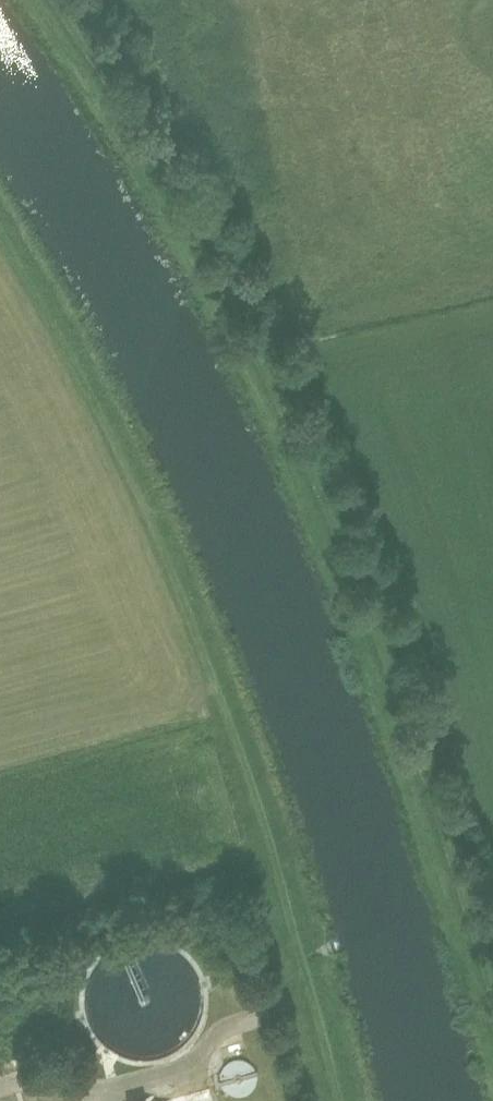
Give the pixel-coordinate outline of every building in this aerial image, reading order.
[(221,1080),(222,1085),(225,1089),(228,1092),(230,1093),(236,1095),(239,1096),(243,1095),(250,1092),(252,1090),(253,1088),(255,1086),(256,1083),(257,1078),(256,1074),(254,1068),(250,1064),(247,1062),(245,1061),(241,1060),(237,1060),(234,1060),(228,1063),(226,1065),(224,1068),(222,1072),(221,1076),(221,1080)]
